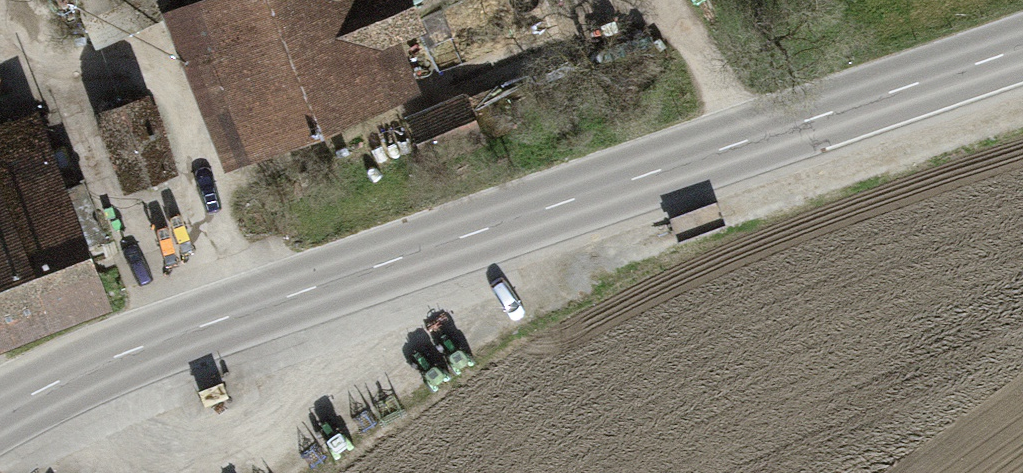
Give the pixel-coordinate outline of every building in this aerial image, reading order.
[(231,100),(214,106),(234,157),(390,95),(383,77),(400,70),(386,33),(415,21),(407,0),(191,0),(231,100)] [(427,161),(482,137),(465,97),(410,120),(427,161)] [(171,170),(145,99),(101,114),(127,186),(171,170)] [(50,316),(106,294),(86,243),(104,236),(83,181),(64,188),(37,117),(0,131),(0,186),(14,222),(50,316)] [(14,222),(0,186),(0,227),(14,222)] [(0,227),(0,334),(50,316),(14,222),(0,227)]
